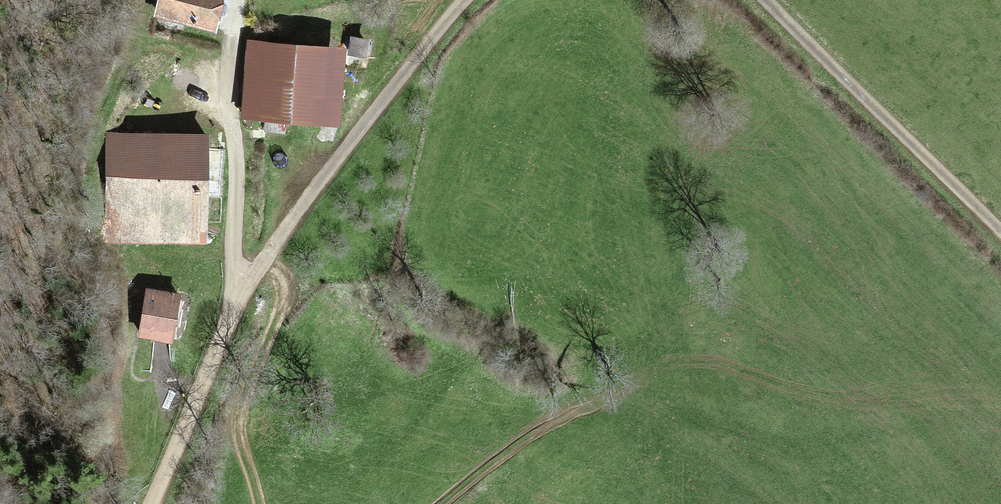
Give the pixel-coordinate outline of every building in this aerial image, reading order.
[(158,16),(212,31),(220,0),(162,0),(158,16)] [(242,117),(339,121),(342,44),(245,39),(242,117)] [(111,241),(213,243),(215,134),(113,132),(111,241)] [(157,324),(170,325),(174,295),(147,291),(141,333),(156,334),(157,324)] [(157,324),(156,334),(169,336),(170,325),(157,324)]
